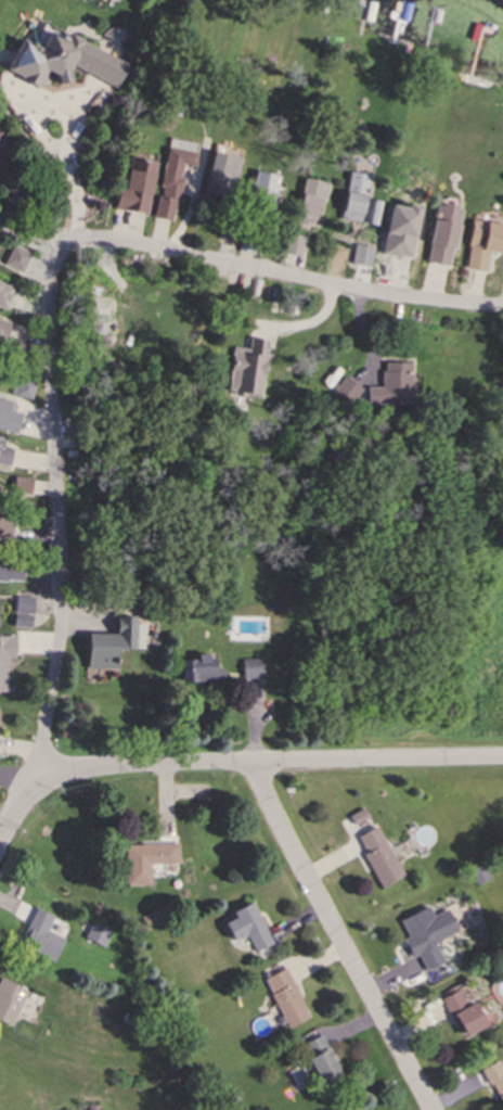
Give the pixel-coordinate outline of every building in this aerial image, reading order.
[(10,73),(70,95),(79,72),(120,87),(130,61),(43,28),(37,43),(24,38),(10,73)] [(155,219),(177,224),(193,147),(171,143),(155,219)] [(233,201),(243,155),(216,149),(206,195),(233,201)] [(149,216),(158,164),(147,162),(145,172),(132,170),(128,191),(121,189),(118,211),(149,216)] [(279,208),(276,175),(254,177),(257,210),(279,208)] [(296,223),(315,228),(327,184),(308,179),(296,223)] [(363,226),(369,196),(349,193),(343,222),(363,226)] [(430,264),(454,268),(465,207),(440,202),(430,264)] [(491,252),(502,254),(502,247),(502,225),(475,221),(467,270),(487,274),(491,252)] [(242,255),(256,255),(256,239),(242,239),(242,255)] [(16,287),(0,281),(0,308),(8,311),(16,287)] [(268,341),(250,340),(250,349),(234,348),(231,395),(265,397),(268,341)] [(369,407),(412,408),(413,365),(385,364),(384,389),(369,388),(369,407)] [(340,389),(356,401),(363,391),(347,380),(340,389)] [(10,469),(15,451),(4,448),(6,441),(0,439),(0,466),(10,469)] [(25,560),(0,559),(0,582),(24,583),(25,560)] [(140,619),(120,619),(120,634),(89,634),(89,675),(120,675),(120,651),(140,651),(140,619)] [(0,638),(0,694),(14,694),(14,638),(0,638)] [(183,683),(219,684),(220,658),(184,658),(183,683)] [(264,663),(244,663),(244,680),(264,680),(264,663)] [(382,889),(405,878),(379,828),(357,839),(382,889)] [(127,846),(127,887),(152,887),(152,866),(181,866),(180,845),(127,846)] [(236,914),(257,955),(275,946),(254,905),(236,914)] [(403,922),(426,973),(452,961),(444,944),(469,932),(457,906),(429,919),(425,912),(403,922)] [(21,950),(56,964),(66,941),(50,934),(56,919),(37,911),(21,950)] [(105,949),(115,931),(98,920),(87,938),(105,949)] [(289,971),(266,981),(289,1030),(311,1021),(289,971)] [(3,981),(0,987),(0,1022),(13,1028),(29,992),(3,981)] [(446,1000),(467,1039),(490,1027),(469,988),(446,1000)] [(327,1093),(347,1083),(324,1036),(304,1046),(327,1093)] [(501,1062),(483,1072),(502,1108),(502,1067),(501,1062)]
